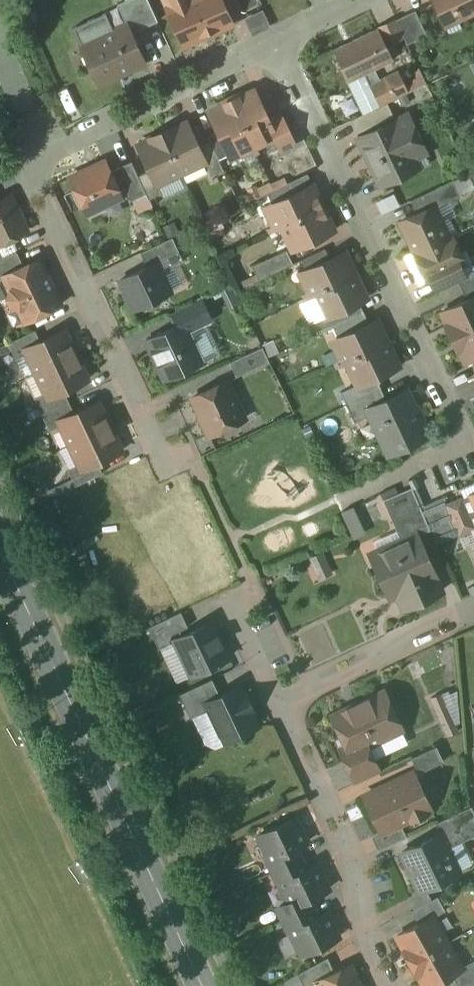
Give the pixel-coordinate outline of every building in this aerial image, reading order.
[(118,5),(119,6),(124,3),(137,32),(158,22),(148,0),(128,0),(118,5)] [(170,9),(168,9),(185,46),(232,24),(221,0),(166,0),(170,9)] [(442,24),(457,17),(459,21),(473,13),(473,0),(430,0),(442,24)] [(244,16),(252,33),(271,24),(263,8),(244,16)] [(416,11),(397,20),(408,45),(428,35),(416,11)] [(127,25),(100,37),(102,43),(84,51),(100,85),(145,64),(127,25)] [(379,29),(334,50),(349,82),(365,74),(371,85),(380,80),(375,70),(394,61),(379,29)] [(371,85),(370,85),(381,107),(388,103),(409,93),(399,72),(380,80),(371,85)] [(269,120),(256,92),(239,100),(238,97),(231,100),(254,147),(266,141),(267,137),(274,134),(275,133),(269,120)] [(254,147),(231,100),(225,103),(227,106),(210,114),(219,131),(230,155),(237,151),(242,153),(254,147)] [(381,107),(351,121),(357,134),(394,116),(388,103),(381,107)] [(295,145),(281,114),(269,120),(275,133),(274,134),(282,151),(295,145)] [(408,115),(359,139),(381,185),(383,184),(382,181),(393,176),(392,172),(412,162),(410,156),(424,150),(408,115)] [(187,122),(169,131),(169,129),(162,132),(182,174),(206,163),(200,148),(187,122)] [(230,155),(219,131),(208,136),(211,142),(219,160),(230,155)] [(156,137),(138,145),(150,171),(157,186),(158,185),(182,174),(162,132),(155,136),(156,137)] [(219,160),(211,142),(200,148),(206,163),(212,177),(224,171),(219,160)] [(105,161),(70,178),(87,214),(104,206),(107,198),(124,190),(125,190),(116,170),(110,172),(105,161)] [(139,176),(132,162),(116,170),(125,190),(124,190),(128,199),(133,201),(147,195),(139,176)] [(150,171),(139,176),(147,195),(149,200),(162,194),(158,185),(157,186),(150,171)] [(454,180),(411,201),(417,214),(434,207),(434,208),(461,195),(454,180)] [(291,182),(267,193),(273,204),(296,193),(291,182)] [(296,193),(273,204),(276,212),(269,215),(275,229),(281,226),(323,207),(313,185),(296,193)] [(395,194),(376,203),(382,214),(400,205),(395,194)] [(0,201),(0,244),(28,231),(22,220),(24,219),(19,207),(17,208),(11,196),(0,201)] [(323,207),(281,226),(293,251),(335,231),(323,207)] [(417,214),(401,222),(416,252),(414,253),(414,254),(448,237),(434,208),(434,207),(417,214)] [(208,233),(224,226),(220,215),(204,222),(208,233)] [(448,237),(414,254),(427,281),(433,278),(460,265),(455,256),(461,254),(452,235),(448,237)] [(173,238),(141,253),(148,267),(157,263),(161,272),(184,261),(173,238)] [(325,249),(302,260),(307,271),(330,260),(325,249)] [(287,250),(253,266),(259,280),(294,264),(287,250)] [(0,260),(0,279),(4,277),(4,276),(24,266),(17,252),(0,260)] [(330,260),(307,271),(310,278),(305,281),(311,294),(306,296),(306,297),(315,293),(355,274),(355,273),(354,273),(345,253),(330,260)] [(24,266),(4,276),(4,277),(10,290),(7,298),(11,306),(19,308),(26,322),(62,305),(40,259),(24,266)] [(148,267),(121,280),(126,292),(125,294),(133,310),(150,302),(153,303),(160,300),(161,297),(167,294),(161,281),(164,279),(161,272),(157,263),(148,267)] [(460,265),(433,278),(439,292),(459,282),(466,279),(460,265)] [(355,274),(315,293),(326,316),(327,317),(359,302),(366,299),(355,275),(356,275),(355,274)] [(459,282),(467,300),(473,297),(473,275),(466,279),(459,282)] [(233,285),(221,291),(229,308),(241,302),(233,285)] [(300,303),(309,323),(324,316),(315,296),(300,303)] [(442,312),(450,330),(449,331),(452,338),(473,327),(473,297),(467,300),(442,312)] [(202,300),(170,315),(175,327),(185,323),(189,331),(211,321),(202,300)] [(359,302),(327,317),(326,316),(316,322),(321,334),(334,328),(365,313),(359,302)] [(365,313),(334,328),(339,339),(369,324),(365,313)] [(369,324),(339,339),(343,346),(337,349),(343,362),(338,365),(387,342),(387,341),(387,342),(377,321),(369,324)] [(175,327),(147,341),(165,380),(203,362),(189,331),(185,323),(175,327)] [(452,338),(455,345),(457,344),(465,362),(473,358),(473,327),(452,338)] [(36,330),(9,343),(17,360),(28,354),(25,349),(41,341),(36,330)] [(41,341),(25,349),(28,354),(37,374),(77,355),(65,330),(41,341)] [(387,342),(338,365),(338,366),(348,362),(358,385),(359,386),(371,380),(399,367),(387,343),(388,343),(387,342)] [(263,347),(230,363),(237,377),(270,362),(263,347)] [(77,355),(37,374),(46,393),(49,398),(65,391),(89,380),(77,355)] [(358,385),(341,393),(347,404),(376,391),(371,380),(359,386),(358,385)] [(227,382),(193,398),(202,415),(200,416),(209,436),(245,419),(227,382)] [(381,403),(367,409),(370,415),(389,454),(428,436),(421,421),(424,420),(418,407),(415,408),(407,390),(381,403)] [(46,393),(35,398),(43,415),(70,402),(65,391),(49,398),(46,393)] [(376,391),(347,404),(355,422),(370,415),(367,409),(381,403),(376,391)] [(75,413),(59,420),(61,426),(71,445),(111,426),(99,401),(75,413)] [(70,402),(43,415),(50,431),(61,426),(59,420),(75,413),(70,402)] [(111,426),(71,445),(80,464),(83,470),(99,463),(122,451),(111,426)] [(99,463),(83,470),(80,464),(69,470),(77,486),(104,473),(99,463)] [(412,488),(384,500),(401,540),(416,533),(418,536),(431,530),(421,508),(412,488)] [(445,497),(421,508),(431,530),(437,545),(461,534),(448,505),(445,497)] [(465,501),(473,522),(473,497),(466,500),(465,501)] [(448,505),(461,534),(473,527),(473,522),(465,501),(466,500),(465,498),(448,505)] [(341,511),(354,539),(365,534),(352,506),(341,511)] [(401,540),(378,551),(384,564),(377,567),(391,599),(398,596),(404,609),(443,592),(418,536),(416,533),(401,540)] [(309,557),(320,579),(334,572),(324,550),(309,557)] [(182,612),(149,628),(159,649),(172,643),(170,641),(172,635),(189,627),(182,612)] [(229,658),(212,623),(175,640),(192,676),(229,658)] [(212,679),(180,695),(191,718),(208,710),(205,703),(220,696),(212,679)] [(220,696),(205,703),(208,710),(224,742),(258,726),(251,710),(253,709),(252,708),(250,709),(245,699),(247,698),(246,696),(245,697),(240,687),(220,696)] [(464,729),(453,689),(432,695),(443,735),(464,729)] [(385,691),(332,716),(346,745),(350,755),(368,746),(397,733),(387,711),(393,709),(385,691)] [(368,746),(350,755),(346,745),(340,748),(356,784),(380,772),(368,746)] [(437,747),(412,759),(419,774),(444,762),(437,747)] [(414,773),(364,796),(370,809),(370,812),(373,820),(376,821),(382,833),(391,829),(401,824),(410,820),(414,822),(426,816),(427,812),(432,810),(414,773)] [(442,821),(449,837),(473,825),(473,811),(472,807),(442,821)] [(296,818),(280,826),(277,825),(266,830),(265,833),(259,836),(270,859),(271,860),(296,848),(307,843),(296,818)] [(401,824),(391,829),(397,842),(407,837),(401,824)] [(441,835),(402,853),(421,892),(438,884),(437,882),(457,872),(447,850),(448,849),(441,835)] [(296,848),(271,860),(270,859),(267,861),(272,873),(301,859),(296,848)] [(301,859),(272,873),(278,885),(281,884),(281,882),(307,870),(301,859)] [(307,870),(281,882),(281,884),(296,914),(311,907),(308,900),(329,890),(318,865),(307,870)] [(438,897),(412,911),(419,924),(430,918),(431,920),(434,918),(446,911),(438,897)] [(296,914),(282,921),(288,933),(291,932),(291,930),(316,918),(311,907),(296,914)] [(316,918),(291,930),(291,932),(303,955),(309,952),(311,953),(323,948),(323,945),(339,938),(327,913),(316,918)] [(419,924),(398,936),(409,956),(408,956),(411,963),(448,943),(434,918),(431,920),(430,918),(419,924)] [(411,963),(415,969),(416,969),(426,985),(432,985),(452,975),(459,971),(459,969),(462,968),(448,943),(411,963)] [(298,974),(304,985),(312,985),(320,982),(319,981),(335,973),(328,958),(298,974)] [(459,969),(459,971),(452,975),(459,985),(463,985),(473,980),(473,961),(462,968),(459,969)] [(319,981),(320,982),(321,985),(360,985),(351,966),(335,973),(319,981)]
